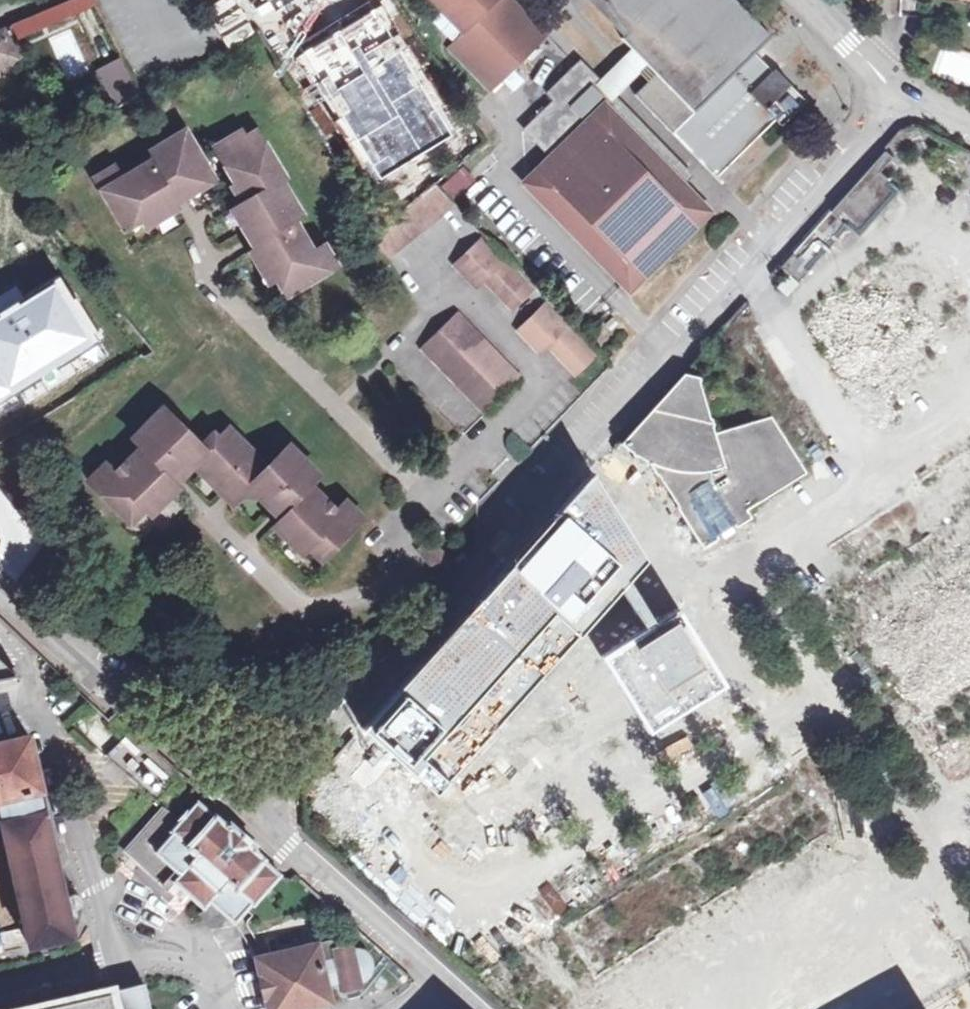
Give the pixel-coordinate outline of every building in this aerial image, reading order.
[(35,15),(41,29),(79,13),(73,0),(72,0),(35,15)] [(79,13),(82,20),(99,13),(92,0),(73,0),(79,13)] [(253,21),(264,15),(265,14),(256,0),(240,0),(253,21)] [(268,11),(288,0),(262,0),(268,11)] [(474,22),(497,0),(453,0),(474,22)] [(759,51),(774,38),(738,0),(594,0),(626,33),(622,38),(633,50),(657,74),(650,81),(635,94),(720,182),(780,124),(783,127),(808,101),(778,71),(768,79),(750,60),(759,51)] [(41,29),(35,15),(10,25),(17,40),(41,29)] [(0,31),(0,67),(16,58),(3,30),(0,31)] [(650,81),(657,74),(633,50),(599,84),(614,99),(641,72),(650,81)] [(768,79),(778,71),(759,51),(750,60),(768,79)] [(121,56),(97,67),(118,107),(143,95),(121,56)] [(599,84),(580,64),(549,93),(556,100),(526,130),(555,159),(529,184),(629,287),(708,211),(683,186),(691,178),(614,99),(599,84)] [(157,223),(180,209),(177,203),(201,189),(199,186),(215,176),(189,129),(151,152),(155,158),(124,176),(119,165),(96,179),(126,230),(151,215),(157,223)] [(244,220),(241,222),(256,248),(250,251),(262,272),(271,267),(286,293),(338,264),(324,241),(313,248),(296,218),(303,214),(283,178),(287,176),(259,130),(248,136),(244,130),(215,148),(246,199),(235,205),(244,220)] [(848,224),(859,234),(900,189),(879,170),(893,155),(885,147),(869,164),(779,264),(789,273),(778,285),(787,293),(848,224)] [(434,184),(376,238),(397,260),(454,205),(434,184)] [(513,307),(537,286),(487,234),(456,262),(478,285),(485,278),(513,307)] [(74,340),(30,283),(0,302),(0,383),(74,340)] [(577,374),(600,352),(549,300),(519,328),(541,351),(548,344),(577,374)] [(497,398),(522,375),(460,307),(420,344),(482,412),(488,407),(497,398)] [(576,377),(582,385),(605,367),(599,359),(576,377)] [(747,508),(805,471),(771,416),(713,433),(700,378),(685,375),(621,445),(648,461),(702,547),(752,518),(747,508)] [(157,506),(175,488),(166,479),(186,460),(203,476),(207,472),(235,500),(251,485),(262,495),(258,499),(279,520),(272,527),(291,546),(297,540),(320,563),(350,533),(362,521),(344,503),(335,512),(310,485),(318,477),(289,447),(278,458),(269,468),(229,428),(219,438),(213,433),(201,446),(162,407),(130,437),(140,445),(113,471),(104,461),(85,480),(128,523),(152,500),(157,506)] [(578,487),(354,735),(412,786),(619,557),(578,487)] [(682,657),(650,605),(595,635),(626,688),(682,657)] [(913,693),(924,733),(934,750),(969,740),(969,660),(913,693)] [(96,749),(112,741),(96,710),(80,719),(96,749)] [(35,799),(32,799),(27,778),(31,777),(19,723),(0,727),(0,853),(18,933),(63,923),(35,799)] [(156,795),(171,777),(121,735),(106,753),(156,795)] [(203,910),(199,915),(207,924),(209,922),(218,929),(228,918),(233,923),(251,905),(253,906),(280,876),(281,875),(264,860),(265,859),(255,851),(255,846),(236,829),(229,822),(224,823),(214,814),(213,815),(196,801),(177,822),(163,809),(123,853),(165,889),(172,882),(203,910)] [(362,980),(364,979),(366,977),(368,974),(369,971),(370,968),(370,965),(370,962),(369,959),(367,956),(365,954),(363,952),(358,950),(354,950),(349,951),(348,945),(334,948),(331,939),(255,957),(262,988),(267,1008),(298,1008),(345,998),(343,988),(350,986),(357,984),(356,982),(358,981),(359,981),(361,980),(362,980)] [(140,979),(119,984),(109,986),(108,979),(0,1004),(0,1008),(147,1008),(140,979)]
